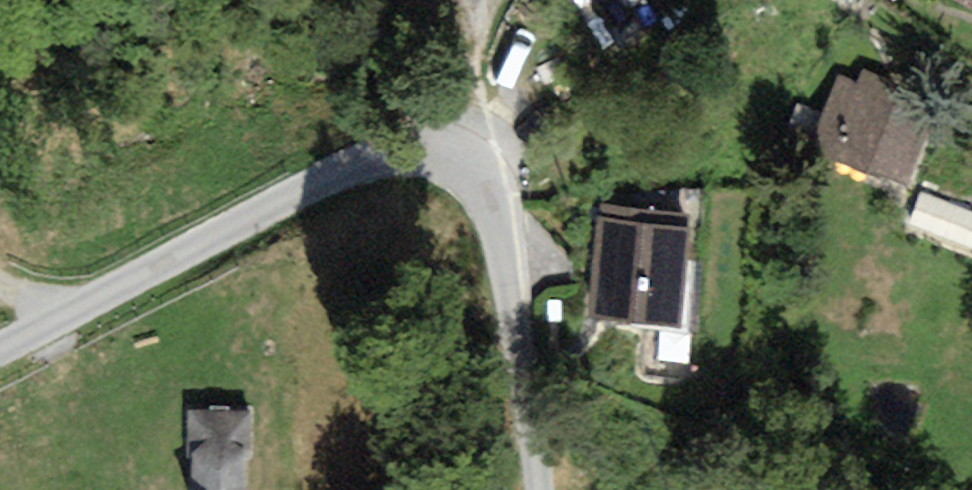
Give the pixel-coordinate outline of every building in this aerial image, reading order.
[(783,137),(907,187),(942,103),(863,72),(856,83),(837,73),(821,116),(796,106),(783,137)] [(920,191),(907,226),(971,251),(971,210),(920,191)] [(690,225),(593,217),(586,309),(683,316),(690,225)] [(189,410),(189,445),(194,445),(193,489),(247,489),(248,446),(253,446),(254,410),(189,410)]
